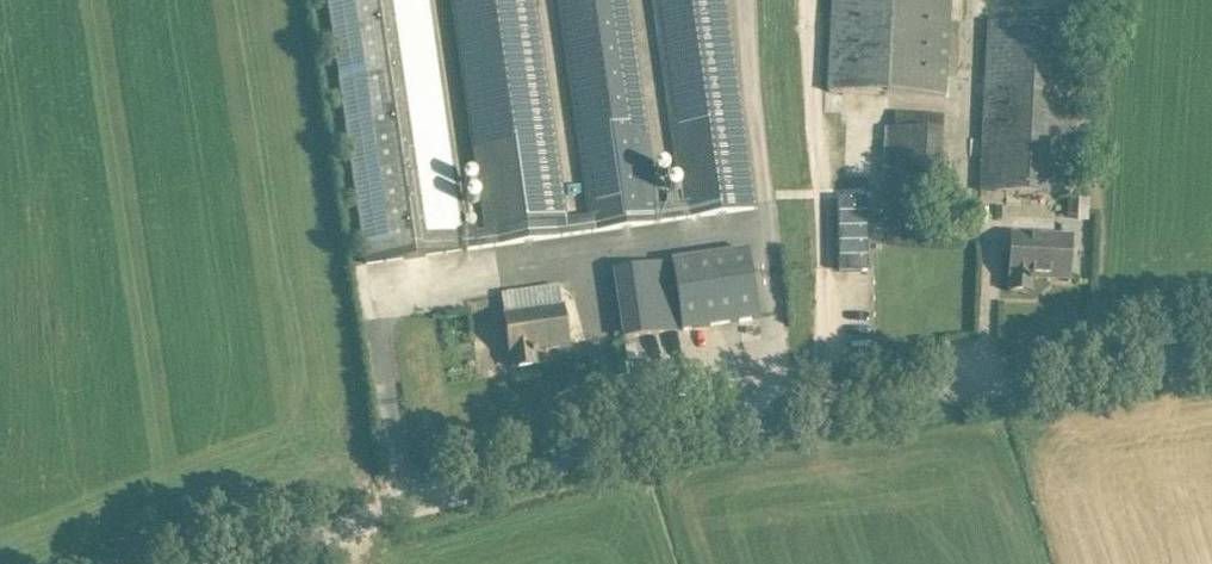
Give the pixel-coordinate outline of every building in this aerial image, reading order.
[(476,232),(463,234),(429,0),(328,0),(364,254),(355,256),(356,265),(366,264),(366,266),(479,250),(476,232)] [(476,232),(479,250),(577,235),(574,218),(559,220),(528,0),(459,0),(492,230),(476,232)] [(574,218),(577,235),(674,221),(671,204),(657,206),(628,0),(559,0),(590,215),(574,218)] [(671,204),(674,221),(754,210),(724,0),(655,0),(684,202),(671,204)] [(829,93),(945,98),(950,0),(833,0),(829,93)] [(979,190),(1073,195),(1082,28),(988,23),(979,190)] [(894,110),(894,129),(885,128),(883,186),(942,188),(944,131),(943,131),(943,114),(894,110)] [(867,198),(837,199),(839,272),(868,272),(867,198)] [(1012,235),(1011,254),(1010,277),(1012,277),(1011,292),(1031,293),(1031,283),(1033,283),(1033,279),(1069,280),(1071,238),(1012,235)] [(671,263),(682,331),(759,319),(749,251),(671,263)] [(613,271),(624,339),(676,331),(665,263),(613,271)] [(505,318),(507,332),(510,356),(512,355),(514,369),(536,366),(535,356),(537,355),(537,352),(568,347),(563,309),(505,318)]
